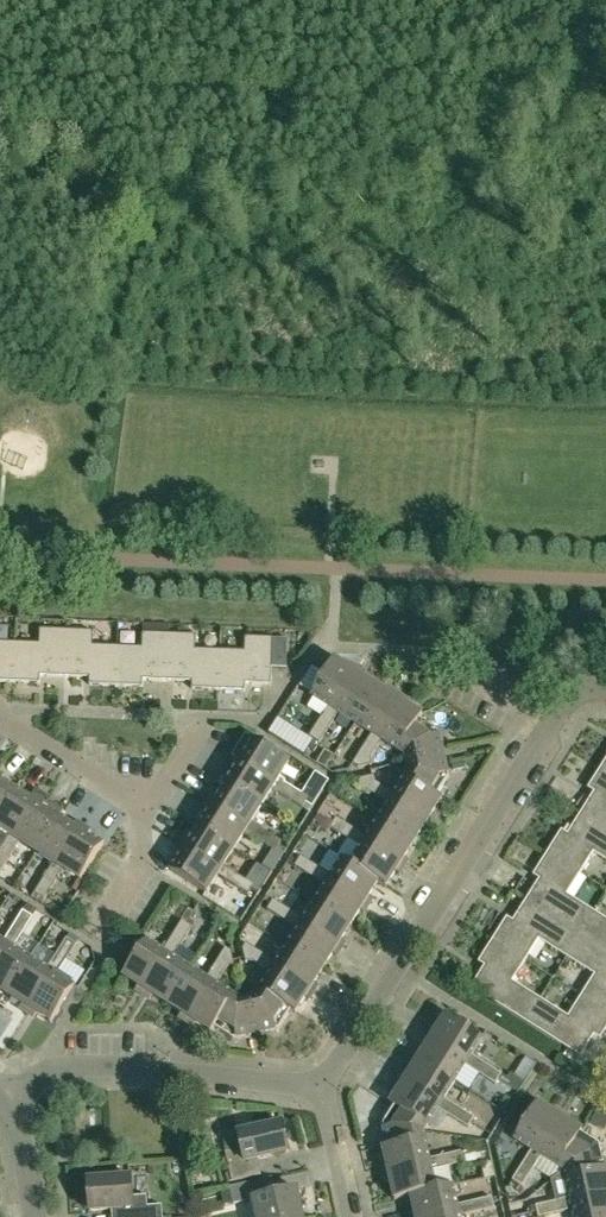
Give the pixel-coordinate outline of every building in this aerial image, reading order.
[(65,677),(67,631),(40,630),(40,644),(15,643),(13,682),(40,683),(40,676),(65,677)] [(116,686),(118,647),(93,646),(94,632),(67,631),(65,677),(90,678),(89,685),(116,686)] [(168,681),(169,635),(143,633),(142,648),(118,647),(116,686),(143,687),(143,680),(168,681)] [(219,690),(220,651),(196,650),(196,636),(169,635),(168,681),(192,682),(192,689),(219,690)] [(288,639),(273,639),(245,637),(245,652),(220,651),(219,690),(245,691),(246,684),(271,685),(272,668),(287,668),(288,639)] [(15,643),(0,642),(0,681),(13,682),(15,643)] [(333,709),(359,669),(352,664),(349,668),(334,659),(311,695),(328,706),(333,709)] [(355,723),(378,686),(364,677),(366,673),(359,669),(333,709),(328,706),(319,721),(329,727),(338,713),(355,723)] [(377,737),(403,696),(395,692),(393,696),(378,686),(355,723),(372,734),(377,737)] [(419,718),(420,719),(423,715),(407,705),(410,701),(403,696),(377,737),(372,734),(363,748),(373,755),(382,740),(399,750),(419,718)] [(278,718),(269,732),(304,754),(313,740),(278,718)] [(438,731),(420,719),(419,718),(399,750),(405,754),(407,762),(444,754),(438,731)] [(319,743),(329,727),(319,721),(309,737),(319,743)] [(297,790),(279,779),(290,761),(253,738),(244,753),(240,751),(235,758),(281,787),(277,792),(291,800),(297,790)] [(375,764),(373,755),(363,748),(353,764),(359,767),(375,764)] [(327,751),(319,763),(327,768),(335,756),(327,751)] [(437,797),(438,796),(449,777),(444,754),(407,762),(409,770),(405,776),(437,797)] [(273,789),(277,792),(281,787),(235,758),(230,765),(235,768),(225,782),(262,805),(273,789)] [(602,766),(588,788),(594,792),(581,813),(605,829),(605,768),(602,766)] [(304,793),(310,797),(307,803),(313,807),(329,780),(317,772),(304,793)] [(16,789),(2,779),(4,775),(0,773),(0,814),(16,789)] [(374,794),(380,784),(376,782),(375,776),(361,779),(358,784),(374,794)] [(442,798),(438,796),(437,797),(405,776),(394,793),(391,798),(432,824),(436,817),(432,814),(442,798)] [(251,822),(262,805),(225,782),(216,797),(212,794),(208,802),(253,830),(250,835),(264,844),(270,834),(251,822)] [(351,791),(339,783),(334,791),(346,798),(351,791)] [(391,798),(394,793),(380,784),(374,794),(388,803),(377,820),(414,843),(423,828),(427,831),(432,824),(391,798)] [(41,798),(33,794),(31,798),(16,789),(0,814),(0,829),(10,836),(7,840),(12,844),(41,798)] [(297,790),(291,800),(303,808),(309,798),(297,790)] [(60,816),(63,810),(49,801),(48,803),(41,798),(12,844),(7,840),(0,851),(0,854),(9,859),(20,842),(37,852),(60,816)] [(245,832),(250,835),(253,830),(208,802),(203,809),(207,811),(198,826),(235,849),(245,832)] [(318,813),(314,820),(317,822),(315,824),(320,827),(326,831),(329,827),(332,822),(325,818),(318,813)] [(581,813),(568,834),(562,830),(547,853),(581,874),(594,853),(605,860),(605,829),(581,813)] [(55,871),(84,826),(77,821),(74,825),(60,816),(37,852),(53,863),(50,868),(55,871)] [(353,828),(339,819),(335,824),(332,822),(329,827),(346,838),(353,828)] [(405,857),(414,843),(377,820),(367,837),(364,842),(404,867),(409,860),(405,857)] [(52,887),(63,869),(81,880),(104,844),(89,834),(91,830),(84,826),(55,871),(50,868),(42,880),(52,887)] [(224,866),(235,849),(198,826),(189,840),(185,838),(180,845),(226,874),(223,879),(236,887),(242,877),(224,866)] [(364,842),(367,837),(353,828),(346,838),(360,847),(350,863),(379,881),(378,882),(386,887),(396,872),(400,874),(404,867),(364,842)] [(282,841),(270,834),(264,844),(275,851),(282,841)] [(218,876),(223,879),(226,874),(180,845),(176,852),(180,855),(170,870),(207,893),(218,876)] [(567,894),(581,874),(547,853),(533,875),(539,879),(526,900),(581,934),(595,912),(567,894)] [(9,859),(0,854),(0,872),(1,872),(9,859)] [(311,876),(317,866),(303,857),(297,867),(311,876)] [(350,863),(342,858),(331,875),(328,880),(369,906),(373,898),(369,896),(378,882),(379,881),(350,863)] [(254,885),(251,890),(258,894),(272,872),(255,862),(244,878),(254,885)] [(328,880),(331,875),(317,866),(311,876),(325,885),(314,902),(351,925),(360,910),(364,913),(369,906),(328,880)] [(244,878),(242,877),(236,887),(248,895),(251,890),(254,885),(244,878)] [(44,899),(52,887),(42,880),(34,893),(44,899)] [(567,957),(581,934),(526,900),(513,921),(507,917),(493,940),(526,960),(539,940),(567,957)] [(284,920),(290,909),(276,901),(269,911),(284,920)] [(342,939),(351,925),(314,902),(304,918),(301,923),(341,949),(346,942),(342,939)] [(298,928),(287,945),(296,951),(324,968),(333,954),(337,956),(341,949),(301,923),(304,918),(290,909),(284,920),(298,928)] [(15,924),(25,930),(33,917),(23,911),(15,924)] [(595,912),(581,934),(605,950),(605,919),(595,912)] [(172,936),(182,943),(192,927),(182,920),(172,936)] [(25,930),(15,924),(4,941),(0,939),(0,959),(12,940),(17,943),(25,930)] [(581,934),(567,957),(595,975),(582,995),(605,1011),(605,950),(581,934)] [(150,999),(153,995),(167,1004),(190,967),(173,957),(182,943),(172,936),(163,951),(164,951),(168,954),(143,994),(150,999)] [(59,951),(69,957),(77,945),(67,938),(59,951)] [(17,943),(12,940),(0,959),(0,990),(8,995),(31,958),(14,948),(17,943)] [(164,951),(163,951),(146,940),(123,976),(138,986),(136,990),(143,994),(168,954),(164,951)] [(513,981),(526,960),(493,940),(479,962),(485,966),(471,988),(526,1022),(541,999),(513,981)] [(256,963),(262,953),(248,944),(245,949),(248,961),(252,960),(256,963)] [(324,968),(296,951),(287,945),(277,962),(262,953),(256,963),(270,972),(273,967),(314,992),(319,985),(315,983),(324,968)] [(216,964),(226,970),(228,966),(235,965),(232,952),(226,948),(216,964)] [(61,970),(69,957),(59,951),(48,969),(31,958),(8,995),(22,1004),(20,1008),(27,1013),(56,967),(61,970)] [(217,984),(226,970),(216,964),(207,978),(212,981),(186,1022),(193,1026),(196,1022),(212,1032),(215,1028),(213,1027),(234,995),(217,984)] [(58,975),(61,970),(56,967),(27,1013),(34,1017),(37,1013),(52,1023),(75,986),(58,975)] [(212,981),(207,978),(190,967),(167,1004),(182,1013),(179,1017),(186,1022),(212,981)] [(310,1000),(314,992),(273,967),(270,972),(260,989),(292,1009),(291,1010),(296,1013),(306,997),(310,1000)] [(280,1029),(291,1010),(292,1009),(260,989),(256,995),(248,997),(256,1034),(280,1029)] [(256,1034),(248,997),(240,999),(234,995),(213,1027),(215,1028),(233,1039),(256,1034)] [(605,1030),(605,1011),(582,995),(568,1016),(541,999),(526,1022),(568,1048),(581,1057),(594,1035),(600,1039),(605,1030)] [(483,1038),(446,1015),(436,1030),(432,1027),(428,1034),(469,1060),(473,1063),(470,1068),(483,1076),(489,1066),(472,1055),(483,1038)] [(423,1042),(427,1044),(418,1059),(455,1082),(465,1065),(470,1068),(473,1063),(469,1060),(428,1034),(423,1042)] [(565,1052),(563,1055),(576,1063),(578,1061),(581,1057),(568,1048),(565,1052)] [(446,1106),(443,1112),(456,1119),(462,1109),(444,1098),(455,1082),(418,1059),(409,1073),(405,1071),(400,1078),(446,1106)] [(489,1066),(483,1076),(496,1084),(502,1074),(489,1066)] [(511,1074),(508,1079),(506,1083),(519,1091),(524,1082),(511,1074)] [(438,1108),(443,1112),(446,1106),(400,1078),(396,1085),(400,1088),(390,1103),(395,1106),(395,1105),(427,1125),(438,1108)] [(537,1153),(562,1112),(555,1108),(553,1112),(537,1102),(514,1139),(532,1150),(529,1155),(534,1158),(537,1153)] [(427,1125),(395,1105),(395,1106),(383,1124),(385,1136),(380,1137),(383,1148),(388,1146),(388,1148),(425,1139),(424,1131),(427,1125)] [(462,1109),(456,1120),(468,1128),(475,1117),(462,1109)] [(531,1174),(542,1156),(558,1167),(579,1134),(580,1135),(582,1131),(567,1121),(569,1117),(562,1112),(537,1153),(534,1158),(529,1155),(521,1167),(531,1174)] [(242,1148),(226,1152),(232,1181),(262,1175),(258,1159),(289,1152),(283,1123),(238,1133),(242,1148)] [(598,1146),(580,1135),(579,1134),(558,1167),(565,1171),(566,1179),(603,1170),(603,1169),(598,1146)] [(450,1154),(430,1159),(425,1139),(388,1148),(388,1146),(383,1148),(387,1166),(382,1167),(384,1175),(437,1163),(438,1169),(449,1166),(453,1166),(450,1154)] [(450,1154),(453,1166),(467,1162),(465,1154),(465,1151),(450,1154)] [(476,1152),(465,1154),(467,1162),(478,1160),(476,1152)] [(453,1185),(449,1166),(438,1169),(437,1163),(384,1175),(386,1183),(391,1182),(395,1200),(411,1196),(411,1195),(453,1185)] [(523,1186),(531,1174),(521,1167),(513,1180),(523,1186)] [(605,1196),(605,1168),(603,1169),(603,1170),(566,1179),(565,1171),(552,1181),(557,1201),(565,1199),(567,1205),(572,1204),(605,1196)] [(147,1195),(133,1197),(131,1177),(88,1181),(89,1192),(86,1192),(84,1195),(83,1199),(83,1203),(85,1206),(87,1208),(90,1208),(90,1211),(120,1209),(120,1216),(149,1216),(147,1195)] [(298,1189),(268,1195),(264,1179),(230,1187),(234,1204),(252,1199),(256,1216),(304,1216),(298,1189)] [(411,1216),(431,1216),(459,1211),(464,1209),(466,1215),(480,1212),(478,1200),(457,1205),(453,1185),(411,1195),(411,1196),(415,1212),(410,1213),(411,1216)] [(572,1204),(567,1205),(565,1199),(557,1201),(551,1202),(553,1214),(573,1209),(575,1216),(605,1216),(605,1196),(572,1204)] [(492,1197),(478,1200),(480,1212),(495,1209),(492,1197)] [(536,1206),(539,1216),(540,1216),(553,1214),(551,1202),(536,1206)]
